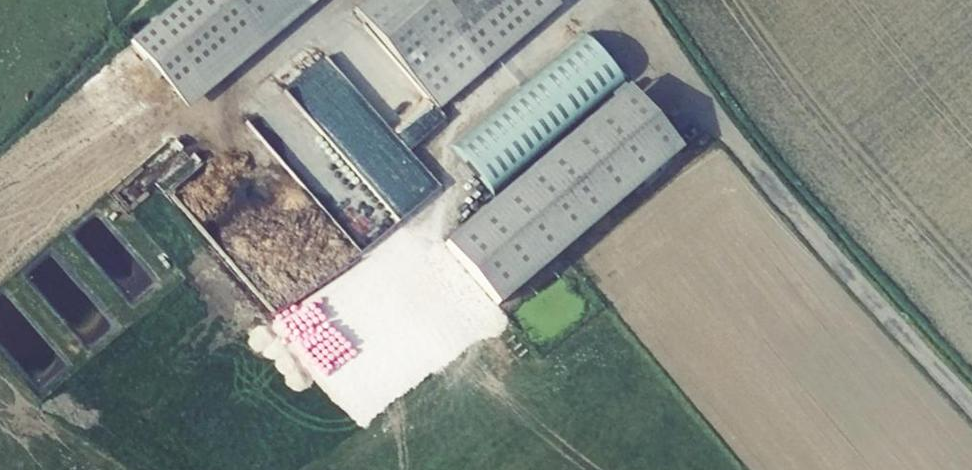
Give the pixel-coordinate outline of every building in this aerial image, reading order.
[(201,0),(163,0),(110,48),(164,107),(238,40),(201,0)] [(282,0),(201,0),(238,40),(282,0)] [(340,22),(422,116),(540,7),(534,0),(363,0),(340,22)] [(482,202),(610,84),(565,36),(437,153),(482,202)] [(493,315),(670,152),(616,93),(439,256),(493,315)] [(400,220),(435,183),(402,153),(368,190),(400,220)]
